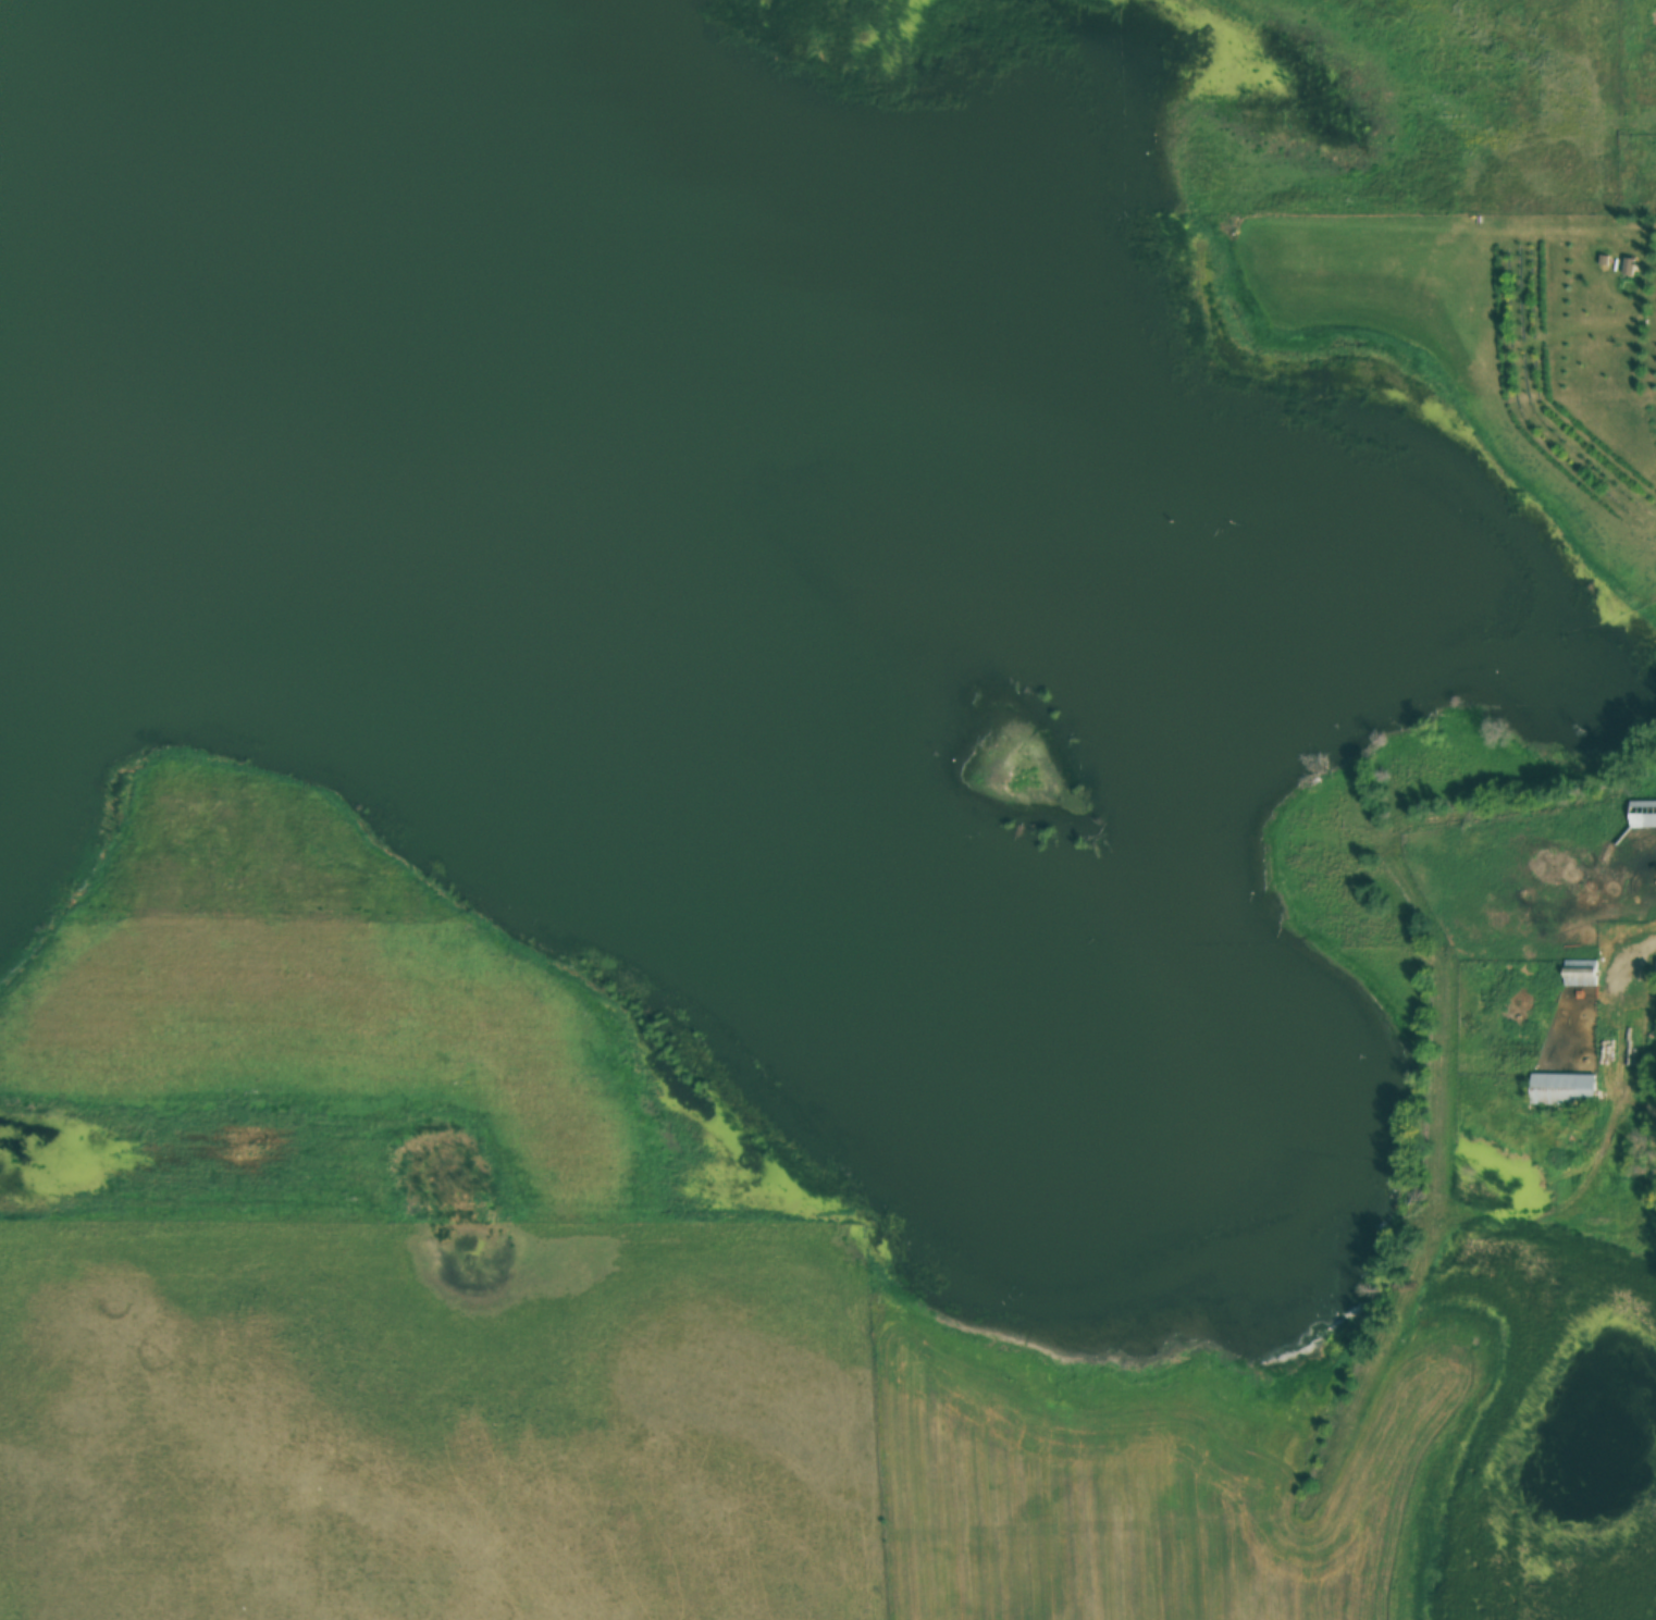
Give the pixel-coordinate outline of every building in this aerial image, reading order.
[(1630,800),(1630,826),(1655,826),(1655,800),(1630,800)] [(1596,960),(1562,960),(1562,986),(1596,987),(1596,960)] [(1529,1104),(1594,1104),(1594,1073),(1530,1073),(1529,1104)]
